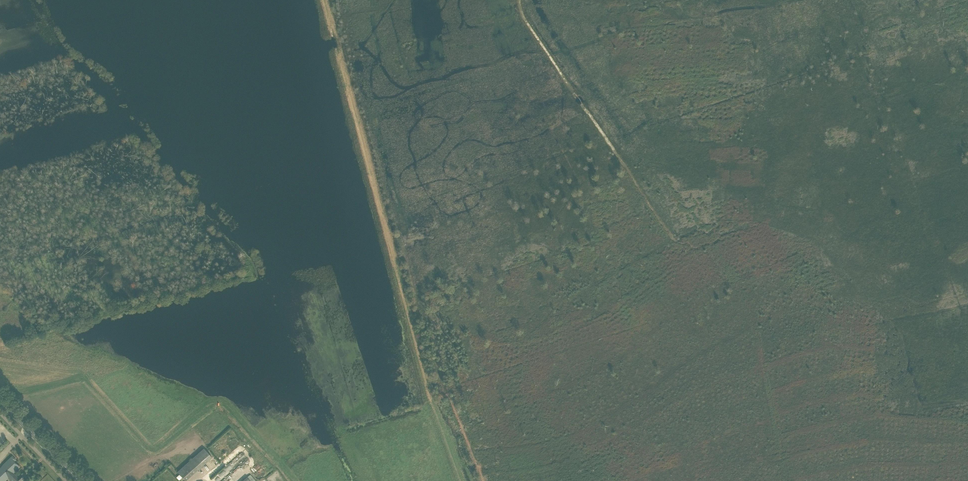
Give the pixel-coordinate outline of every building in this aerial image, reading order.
[(178,472),(185,480),(186,480),(212,458),(204,449),(179,471),(178,472)] [(0,468),(0,480),(6,480),(8,478),(11,480),(22,480),(19,477),(18,478),(14,473),(20,468),(13,461),(15,459),(12,456),(0,468)] [(231,463),(216,473),(220,479),(235,469),(231,463)]
